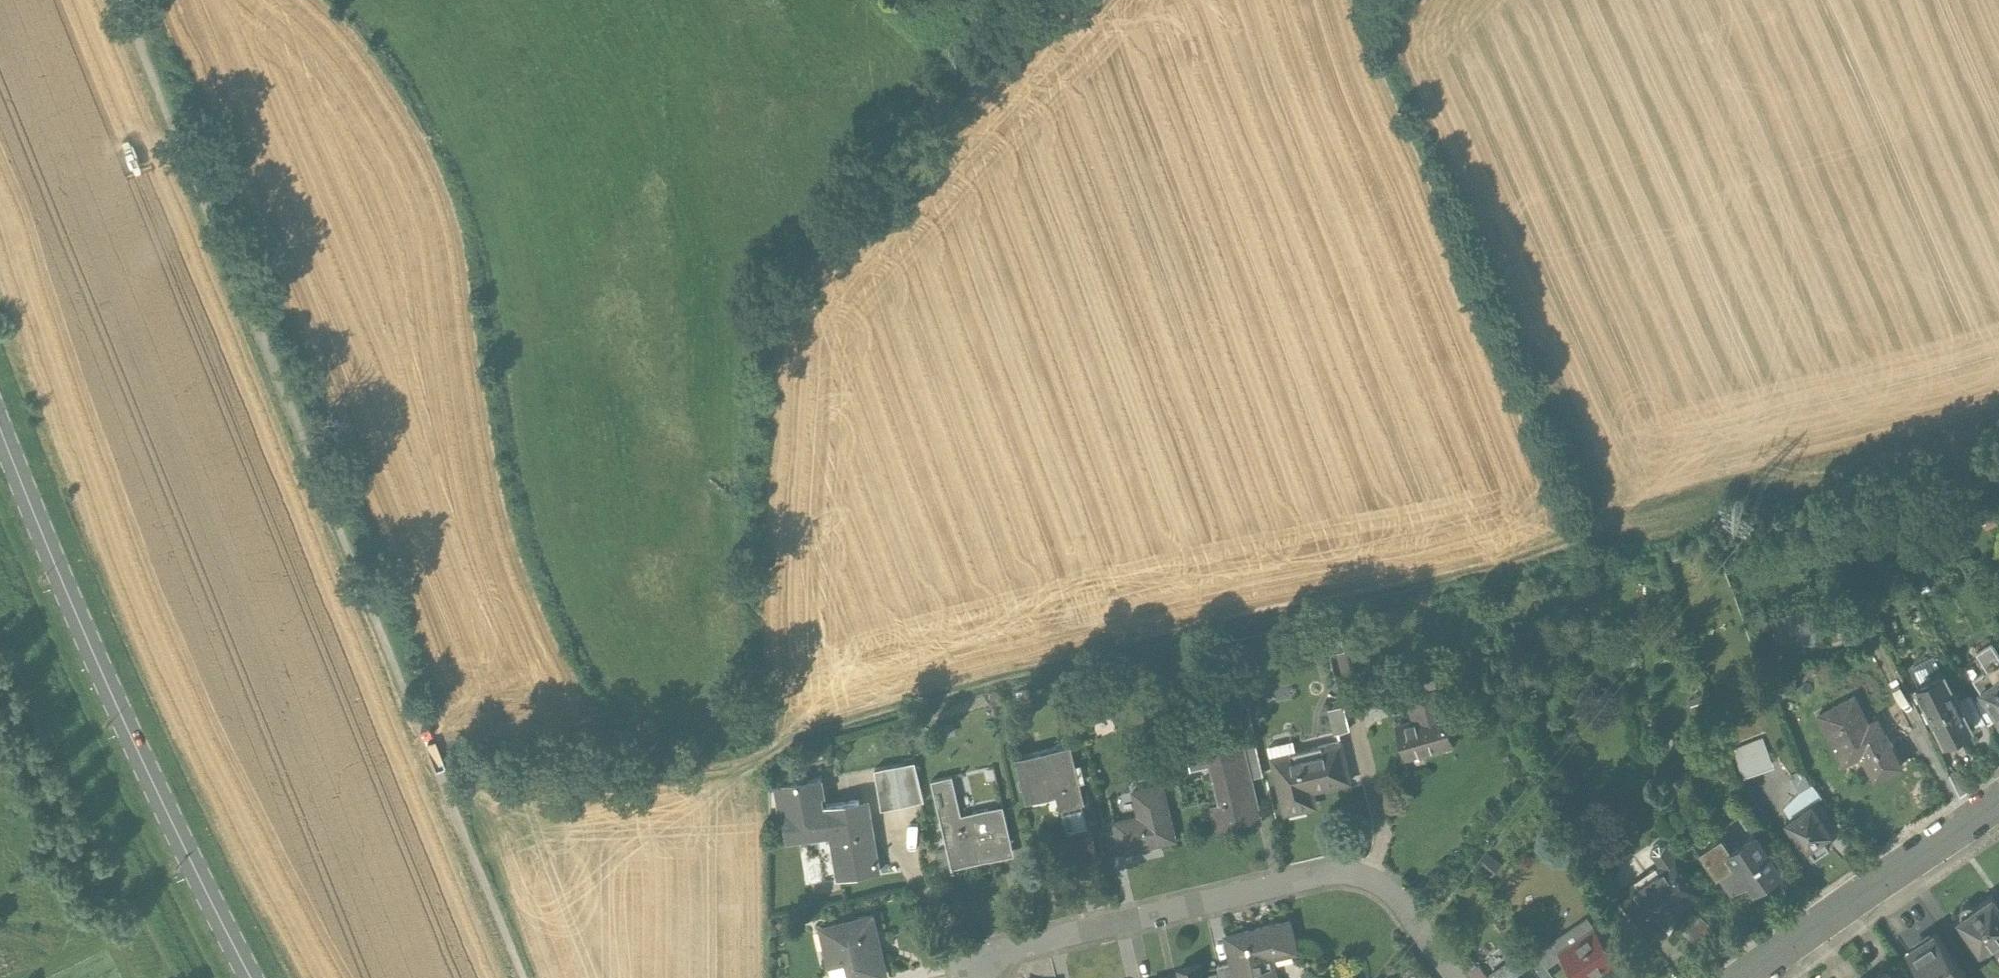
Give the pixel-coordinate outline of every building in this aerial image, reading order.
[(1913,593),(1908,596),(1913,606),(1919,603),(1913,593)] [(1868,604),(1862,607),(1868,617),(1873,614),(1868,604)] [(1825,635),(1821,613),(1807,616),(1808,620),(1795,622),(1796,626),(1790,627),(1791,630),(1774,634),(1776,645),(1825,635)] [(1944,677),(1915,692),(1942,745),(1945,744),(1948,746),(1958,741),(1958,737),(1970,731),(1972,730),(1959,707),(1944,677)] [(1998,726),(1998,680),(1992,684),(1994,687),(1980,696),(1998,726)] [(1409,697),(1413,710),(1442,702),(1438,688),(1409,697)] [(1874,783),(1901,769),(1877,723),(1867,728),(1853,701),(1819,719),(1836,751),(1852,743),(1874,783)] [(1972,730),(1970,731),(1973,736),(1985,730),(1970,701),(1959,707),(1972,730)] [(1454,742),(1442,702),(1413,710),(1416,720),(1397,725),(1405,755),(1454,742)] [(1345,708),(1329,712),(1335,735),(1350,731),(1345,708)] [(1213,752),(1243,745),(1241,737),(1211,744),(1213,752)] [(1256,742),(1243,745),(1251,778),(1263,775),(1256,742)] [(1296,753),(1272,759),(1285,814),(1309,808),(1306,793),(1350,782),(1341,743),(1318,749),(1318,750),(1297,755),(1296,753)] [(1231,824),(1257,818),(1247,779),(1251,778),(1243,745),(1213,752),(1211,744),(1185,750),(1190,769),(1208,765),(1217,804),(1210,806),(1213,821),(1230,818),(1231,824)] [(1084,802),(1072,746),(1018,757),(1027,797),(1056,791),(1060,807),(1084,802)] [(883,808),(925,801),(915,762),(875,769),(883,808)] [(953,777),(933,782),(951,857),(968,853),(969,858),(1013,848),(1003,806),(962,815),(953,777)] [(1784,789),(1793,805),(1811,792),(1800,777),(1784,789)] [(1951,783),(1961,803),(1971,796),(1960,779),(1951,783)] [(1121,851),(1121,853),(1175,840),(1161,784),(1138,790),(1143,814),(1114,821),(1114,823),(1121,851)] [(844,876),(881,869),(873,828),(864,830),(859,801),(796,812),(800,835),(835,829),(844,876)] [(1815,805),(1785,826),(1804,854),(1829,838),(1821,826),(1827,822),(1815,805)] [(1230,818),(1213,821),(1215,828),(1231,824),(1230,818)] [(1121,851),(1114,823),(1103,825),(1109,854),(1121,851)] [(1736,866),(1722,875),(1731,888),(1744,879),(1749,886),(1747,887),(1753,897),(1763,891),(1761,888),(1779,877),(1777,872),(1781,870),(1770,852),(1765,855),(1755,839),(1730,855),(1736,866)] [(1620,902),(1649,944),(1664,933),(1656,922),(1699,892),(1676,857),(1661,867),(1664,872),(1620,902)] [(1958,925),(1979,956),(1998,943),(1998,912),(1992,901),(1974,914),(1972,912),(1969,912),(1966,912),(1963,914),(1961,917),(1960,920),(1960,923),(1958,925)] [(886,973),(872,914),(823,925),(831,961),(847,957),(851,977),(866,977),(871,977),(886,973)] [(1224,941),(1230,965),(1233,977),(1272,977),(1269,964),(1290,959),(1282,927),(1224,941)] [(1574,977),(1589,977),(1615,960),(1595,931),(1559,956),(1574,977)] [(1907,961),(1919,977),(1960,977),(1934,942),(1907,961)] [(1534,977),(1535,977),(1547,970),(1531,947),(1517,957),(1530,975),(1531,974),(1534,977)] [(1489,977),(1490,977),(1534,977),(1531,974),(1530,975),(1517,957),(1489,977)] [(1230,965),(1218,968),(1220,977),(1233,977),(1230,965)] [(1199,966),(1174,971),(1175,977),(1202,977),(1199,966)] [(1547,970),(1535,977),(1553,977),(1547,970)]
